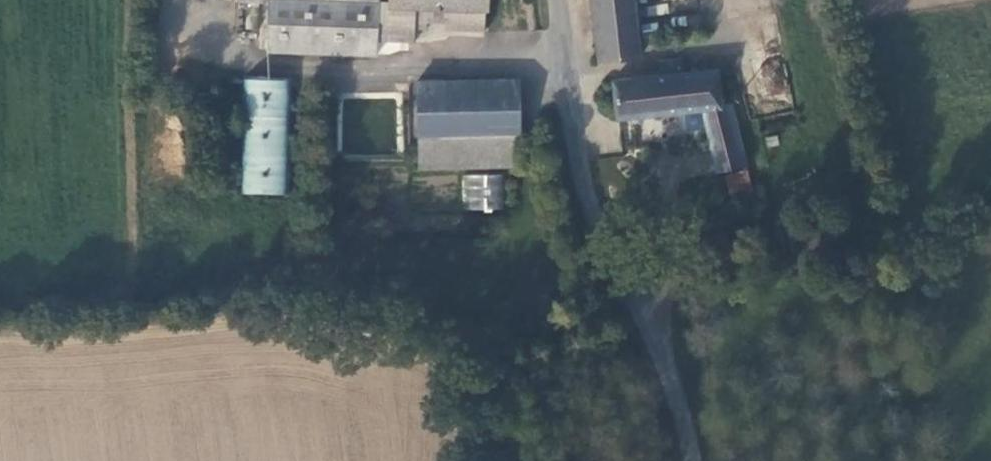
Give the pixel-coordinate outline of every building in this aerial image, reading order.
[(268,50),(379,53),(379,39),(416,39),(416,26),(428,26),(428,23),(428,12),(380,11),(380,0),(269,0),(268,50)] [(389,0),(380,0),(380,11),(428,12),(428,23),(449,23),(449,6),(389,5),(389,0)] [(489,0),(389,0),(389,5),(449,6),(449,23),(448,30),(487,31),(487,10),(489,10),(489,0)] [(600,63),(640,56),(640,53),(648,52),(646,39),(638,39),(632,0),(593,0),(600,63)] [(717,173),(725,172),(745,170),(741,145),(734,108),(723,108),(716,73),(614,84),(619,120),(706,113),(717,173)] [(237,193),(291,195),(293,81),(240,78),(237,193)] [(420,89),(446,89),(447,79),(420,80),(420,89)] [(420,135),(522,133),(520,88),(446,89),(420,89),(420,135)] [(524,165),(522,133),(420,135),(421,164),(524,165)] [(732,208),(752,204),(748,184),(745,170),(725,172),(732,208)] [(503,211),(504,174),(462,173),(461,210),(503,211)]
